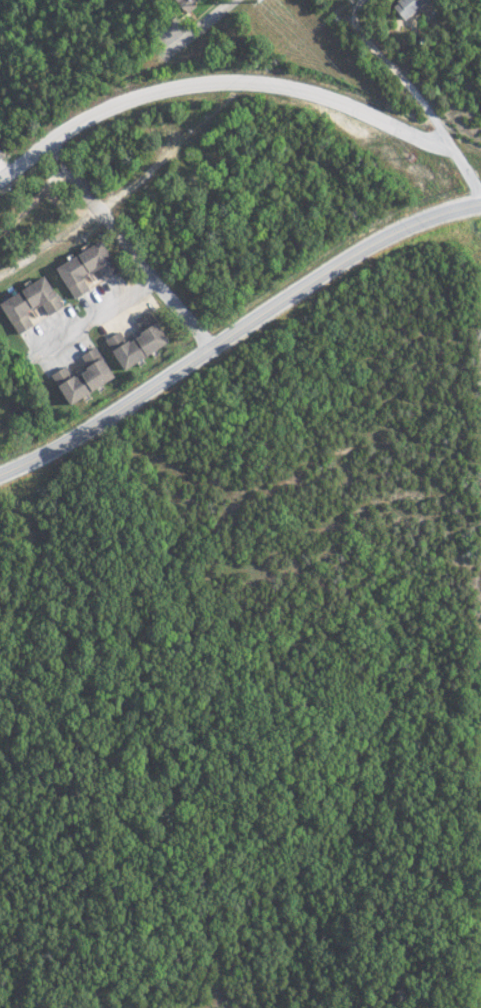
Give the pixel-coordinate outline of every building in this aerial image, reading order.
[(198,0),(172,0),(181,13),(199,1),(198,0)] [(409,12),(422,0),(398,0),(409,12)] [(74,299),(93,290),(86,277),(101,270),(106,280),(118,273),(113,263),(118,261),(108,240),(58,265),(74,299)] [(2,302),(19,335),(36,326),(30,313),(45,305),(50,315),(67,306),(51,275),(2,302)] [(174,343),(155,310),(138,319),(146,333),(130,342),(123,330),(107,339),(125,371),(174,343)] [(54,374),(71,406),(120,379),(101,344),(83,354),(91,369),(75,378),(69,365),(54,374)]
